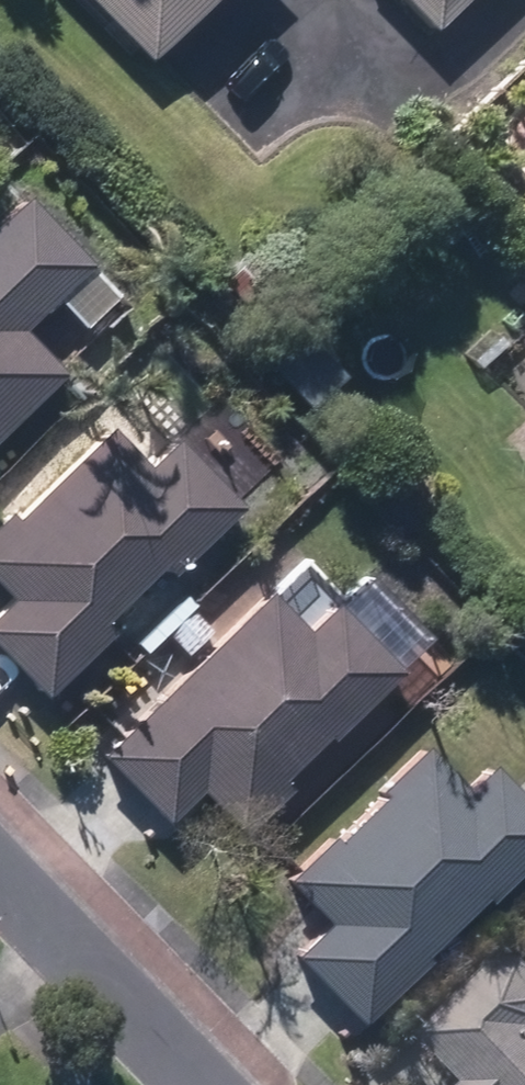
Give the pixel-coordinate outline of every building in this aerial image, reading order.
[(179,12),(191,0),(167,0),(179,12)] [(434,24),(460,0),(410,0),(434,24)] [(64,372),(21,323),(90,260),(28,193),(0,219),(0,431),(64,372)] [(224,282),(253,310),(284,280),(254,250),(224,282)] [(524,307),(524,278),(510,292),(524,307)] [(45,690),(110,629),(98,618),(163,559),(172,569),(241,503),(181,439),(150,468),(113,428),(15,521),(10,516),(0,525),(0,581),(15,597),(0,611),(0,642),(45,690)] [(202,782),(246,828),(289,785),(279,775),(328,729),(332,732),(433,636),(371,572),(310,631),(272,591),(106,751),(168,815),(202,782)] [(167,630),(189,652),(212,629),(191,607),(167,630)] [(49,706),(66,724),(85,707),(68,688),(49,706)] [(364,1017),(426,956),(421,949),(486,887),(491,894),(524,861),(524,793),(496,762),(469,788),(428,745),(382,790),(387,795),(342,838),(337,833),(292,877),(333,919),(300,951),(364,1017)] [(511,962),(432,1036),(480,1084),(524,1084),(524,963),(511,962)]
